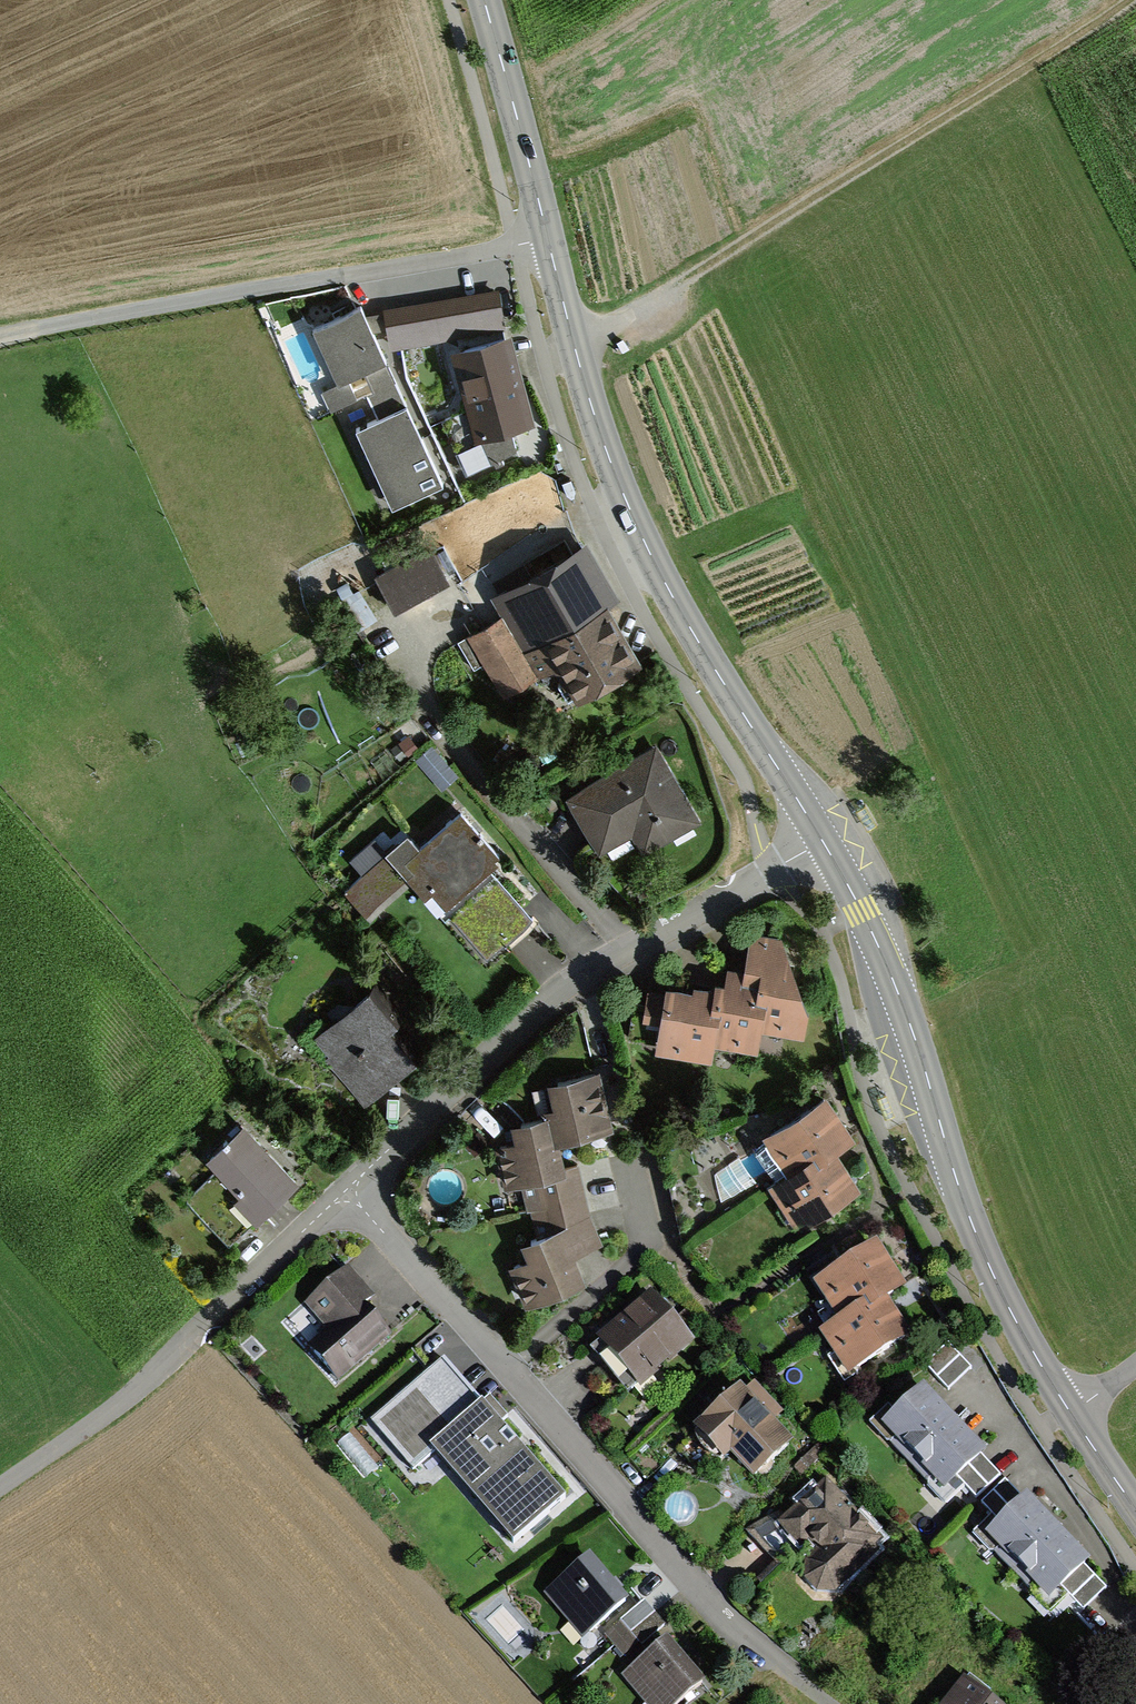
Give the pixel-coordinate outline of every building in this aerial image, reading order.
[(497,285),(383,306),(391,349),(505,327),(497,285)] [(360,302),(314,323),(340,381),(322,390),(330,409),(368,392),(379,417),(358,426),(393,503),(442,481),(416,423),(370,324),(360,302)] [(512,335),(451,351),(473,437),(534,421),(512,335)] [(586,538),(491,594),(502,613),(457,640),(474,668),(484,662),(503,695),(554,664),(575,699),(644,658),(610,601),(620,595),(586,538)] [(376,572),(394,607),(449,578),(430,543),(376,572)] [(657,744),(567,794),(599,852),(633,833),(643,851),(699,820),(657,744)] [(442,788),(458,774),(432,745),(416,758),(442,788)] [(450,915),(487,956),(533,916),(490,868),(500,859),(497,856),(502,851),(461,805),(414,846),(402,833),(386,847),(375,834),(348,857),(361,872),(343,887),(370,918),(413,881),(446,919),(450,915)] [(754,993),(749,1031),(796,1038),(800,1011),(772,941),(745,937),(738,991),(754,993)] [(707,999),(702,1041),(747,1047),(749,1031),(754,993),(738,991),(709,987),(707,999)] [(311,1042),(362,1098),(413,1052),(386,1023),(393,1017),(368,990),(311,1042)] [(654,1051),(700,1057),(702,1041),(707,999),(646,992),(643,1019),(658,1021),(654,1051)] [(559,1140),(613,1127),(599,1070),(548,1082),(554,1106),(547,1108),(548,1113),(555,1141),(559,1140)] [(821,1104),(762,1143),(787,1180),(845,1141),(821,1104)] [(494,1143),(504,1185),(520,1181),(566,1170),(565,1165),(559,1140),(555,1141),(548,1113),(512,1122),(516,1138),(494,1143)] [(228,1247),(299,1179),(243,1121),(206,1157),(216,1168),(183,1200),(228,1247)] [(827,1154),(768,1193),(792,1230),(851,1191),(827,1154)] [(566,1170),(520,1181),(527,1209),(532,1208),(539,1232),(591,1210),(579,1162),(565,1165),(566,1170)] [(510,1264),(527,1304),(590,1277),(580,1255),(606,1243),(591,1210),(539,1232),(522,1239),(529,1256),(510,1264)] [(872,1250),(813,1289),(837,1326),(896,1287),(872,1250)] [(307,1345),(338,1381),(392,1333),(365,1301),(374,1294),(349,1266),(306,1303),(327,1328),(307,1345)] [(596,1338),(639,1387),(694,1339),(651,1290),(596,1338)] [(877,1300),(818,1339),(843,1376),(901,1337),(877,1300)] [(923,1368),(944,1391),(967,1370),(945,1347),(923,1368)] [(505,1546),(558,1499),(437,1362),(368,1423),(413,1474),(428,1460),(505,1546)] [(753,1477),(792,1442),(773,1422),(783,1413),(756,1383),(746,1392),(741,1387),(696,1428),(723,1459),(731,1452),(753,1477)] [(871,1419),(911,1465),(953,1429),(921,1393),(898,1414),(889,1403),(871,1419)] [(994,1477),(953,1429),(911,1465),(941,1500),(960,1483),(972,1497),(994,1477)] [(878,1550),(875,1547),(884,1539),(826,1478),(776,1524),(798,1547),(808,1538),(817,1548),(805,1559),(804,1577),(817,1591),(836,1591),(878,1550)] [(971,1535),(1009,1575),(1050,1536),(1000,1483),(977,1504),(990,1518),(971,1535)] [(1099,1588),(1050,1536),(1009,1575),(1045,1613),(1062,1597),(1075,1611),(1099,1588)] [(582,1637),(628,1597),(589,1553),(544,1593),(582,1637)] [(646,1601),(604,1634),(622,1655),(663,1622),(646,1601)] [(705,1680),(667,1636),(621,1676),(645,1703),(678,1703),(705,1680)] [(944,1703),(1002,1703),(965,1676),(944,1703)]
